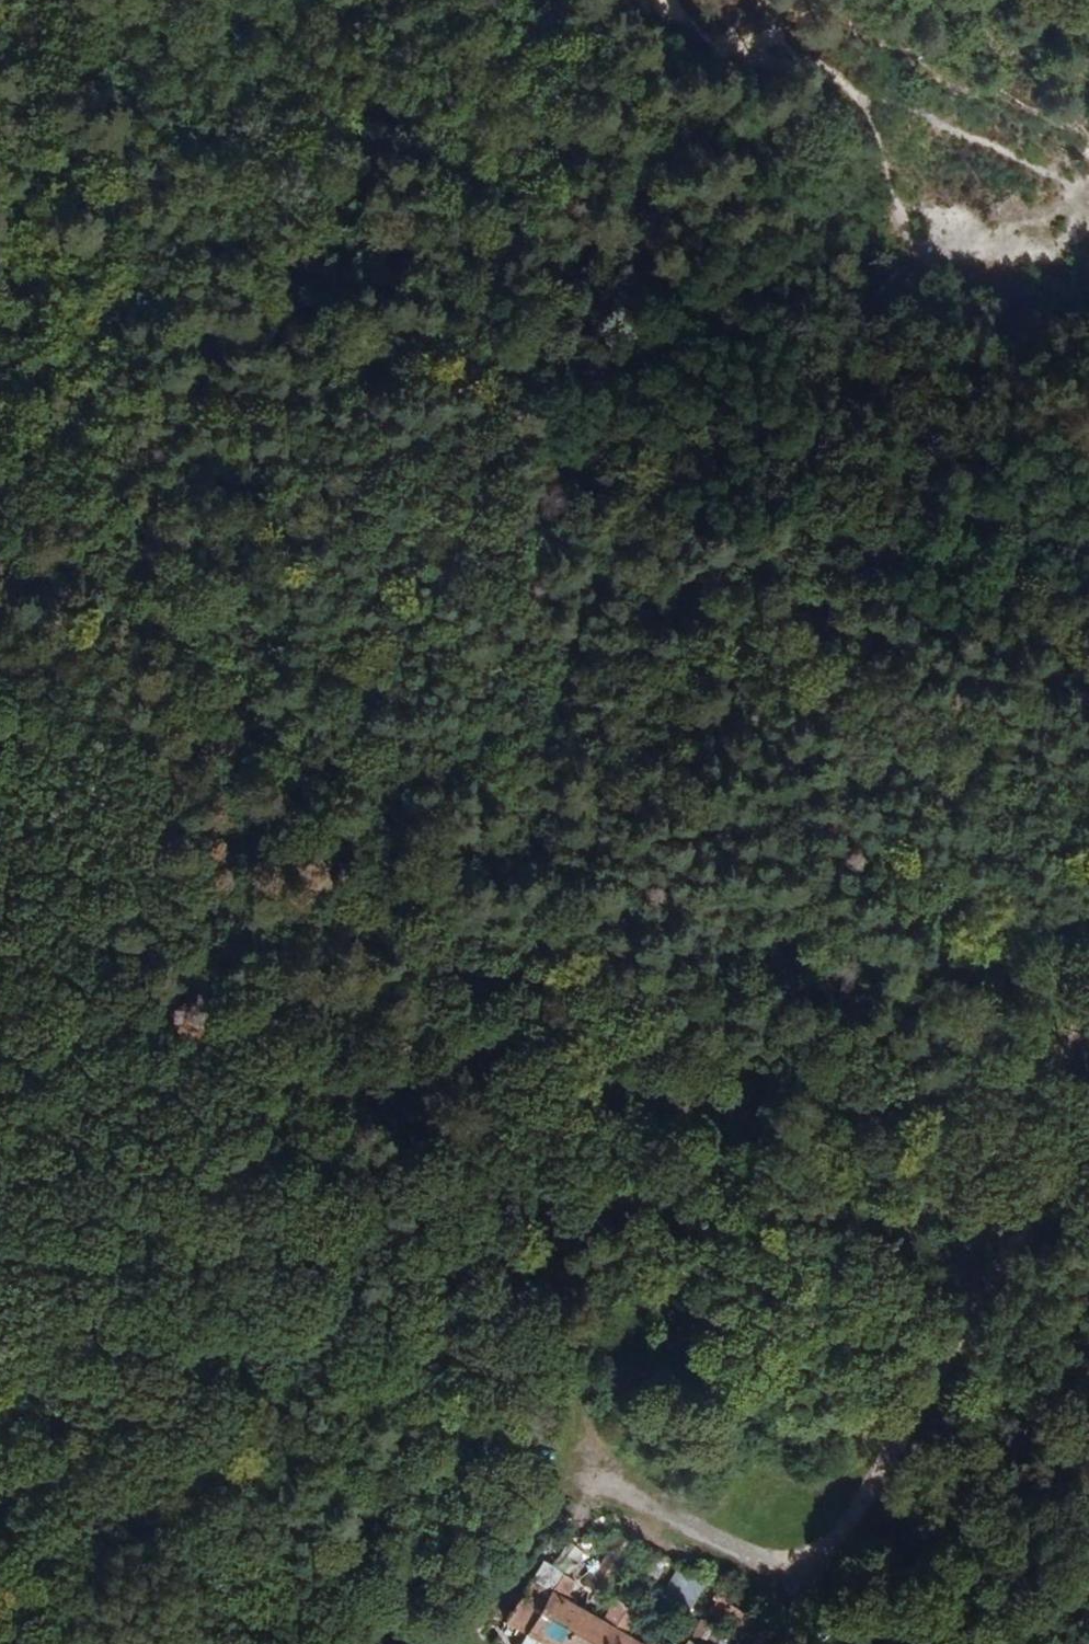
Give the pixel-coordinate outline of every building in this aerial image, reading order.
[(603,1561),(612,1546),(751,1637),(791,1578),(768,1563),(766,1562),(754,1580),(700,1544),(709,1529),(686,1513),(676,1528),(629,1498),(638,1484),(621,1473),(612,1488),(604,1483),(577,1522),(596,1534),(586,1549),(603,1561)] [(568,1569),(583,1553),(570,1541),(555,1557),(568,1569)] [(526,1636),(541,1643),(638,1643),(550,1594),(526,1636)]
